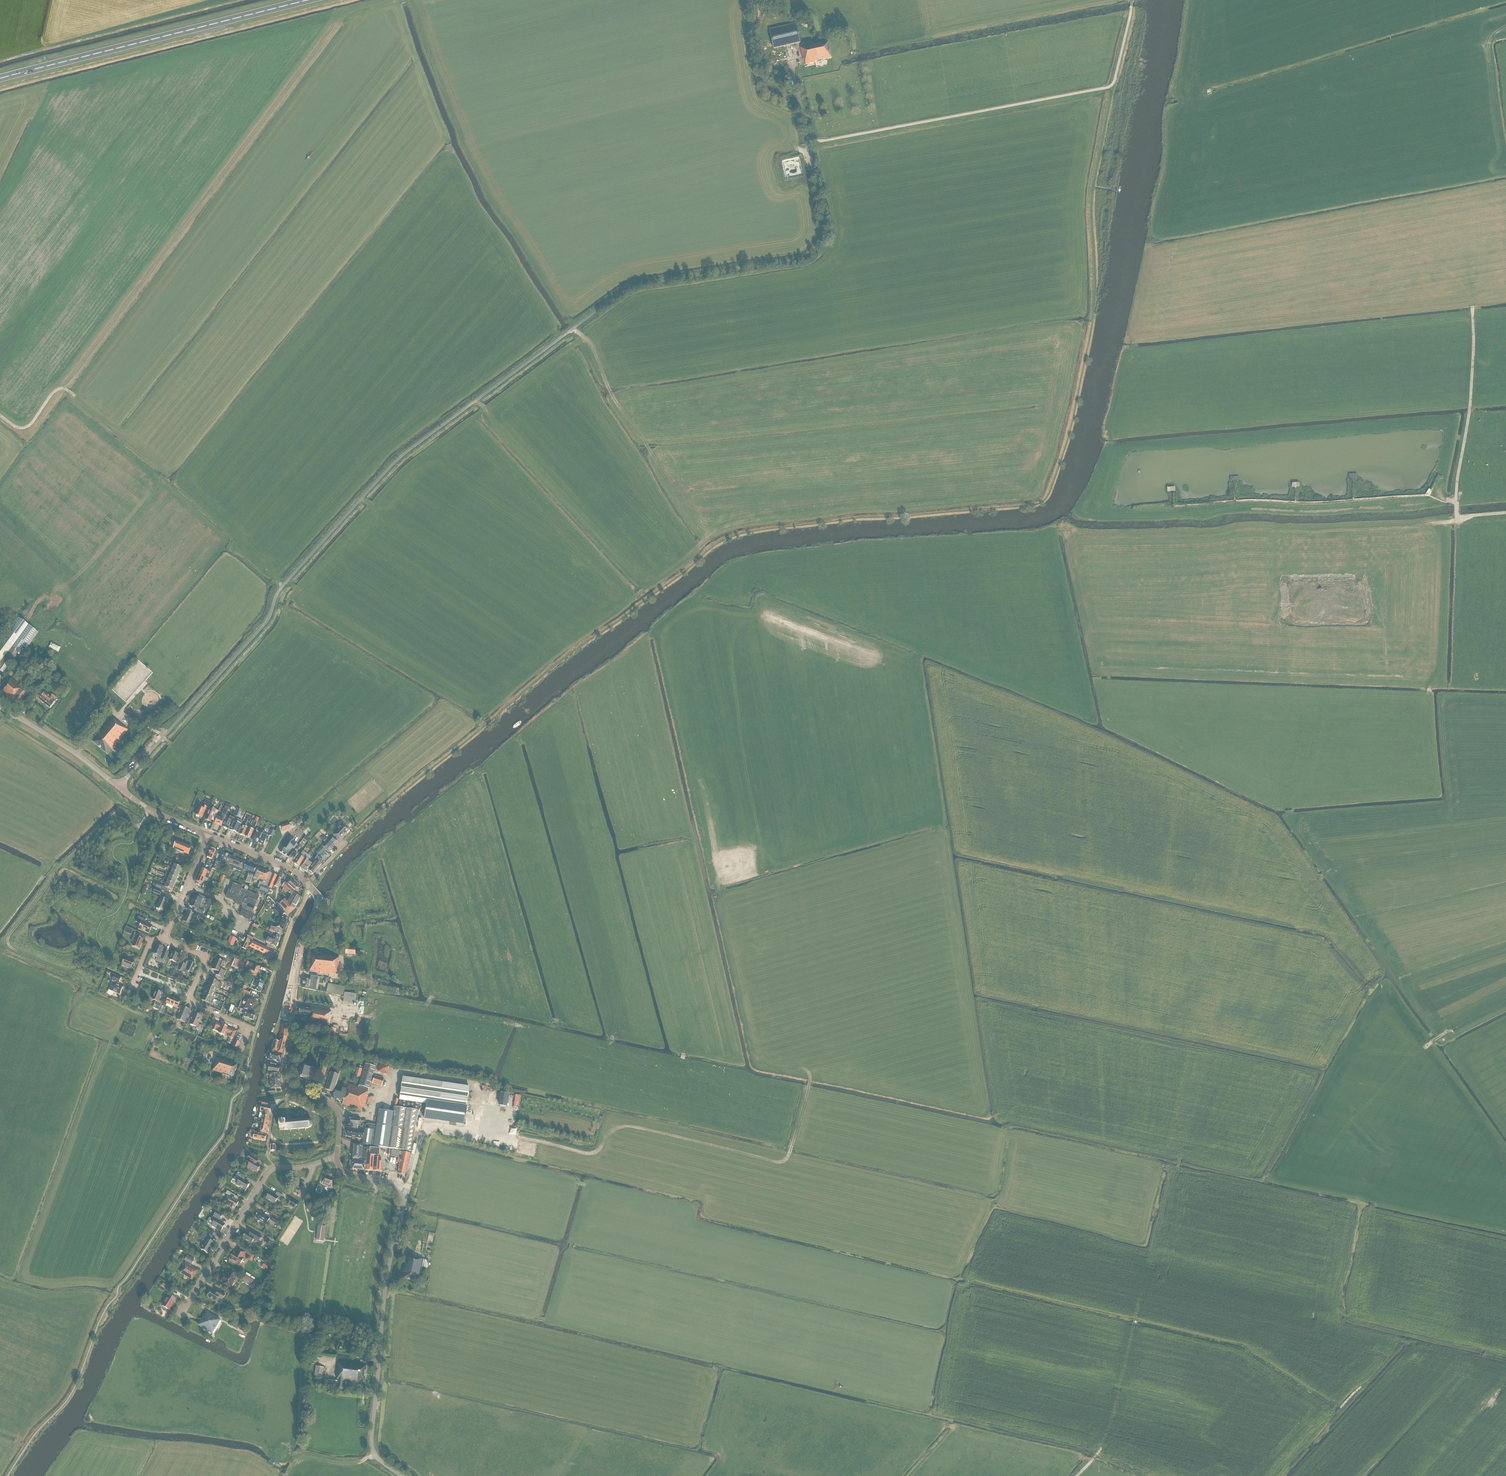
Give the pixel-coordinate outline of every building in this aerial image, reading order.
[(796,25),(770,31),(774,48),(800,42),(796,25)] [(822,44),(822,43),(801,48),(804,60),(805,60),(806,65),(825,60),(832,58),(828,42),(822,44)] [(10,669),(8,668),(20,651),(22,653),(36,632),(17,618),(0,641),(0,670),(6,674),(10,669)] [(29,690),(25,687),(24,687),(20,683),(19,685),(11,678),(3,688),(5,690),(2,693),(17,705),(29,690)] [(55,702),(54,701),(57,697),(53,694),(50,697),(45,693),(43,695),(39,692),(35,697),(50,709),(55,702)] [(111,749),(111,750),(128,730),(117,720),(116,721),(112,718),(92,741),(107,755),(111,751),(110,750),(111,749)] [(132,739),(136,742),(143,734),(139,731),(132,739)] [(195,815),(202,818),(205,810),(208,811),(211,802),(206,800),(202,809),(199,807),(195,815)] [(206,820),(210,822),(211,820),(214,821),(218,811),(211,808),(206,820)] [(217,817),(215,823),(217,824),(221,826),(226,816),(228,810),(225,809),(223,813),(220,819),(217,817)] [(226,816),(221,826),(223,827),(228,829),(231,822),(233,818),(227,816),(226,816)] [(240,828),(237,833),(238,834),(238,833),(240,834),(240,835),(244,836),(248,828),(251,821),(251,820),(252,818),(249,817),(248,819),(245,827),(243,826),(241,825),(240,828)] [(231,822),(228,829),(232,831),(237,833),(240,828),(241,825),(242,822),(233,818),(231,822)] [(245,837),(250,839),(257,823),(254,822),(252,821),(249,829),(245,837)] [(350,830),(343,824),(333,835),(340,841),(350,830)] [(262,834),(255,831),(254,834),(251,840),(258,843),(261,837),(262,834)] [(264,845),(266,840),(267,840),(269,837),(262,834),(261,837),(258,843),(264,845)] [(292,854),(292,853),(298,845),(293,841),(294,839),(290,836),(288,838),(287,837),(281,846),(283,848),(280,852),(288,857),(291,853),(292,854)] [(332,836),(329,840),(335,845),(338,842),(332,836)] [(335,845),(329,840),(325,844),(331,849),(335,845)] [(192,848),(176,841),(173,848),(188,855),(192,848)] [(329,852),(331,849),(325,844),(323,847),(329,852)] [(293,854),(292,853),(292,854),(291,853),(288,857),(295,862),(298,856),(296,854),(299,849),(297,847),(293,854)] [(213,859),(215,856),(214,855),(216,850),(211,848),(207,858),(209,859),(206,866),(210,867),(210,868),(212,868),(215,860),(213,859)] [(304,859),(307,856),(308,855),(303,852),(294,864),(299,867),(304,859)] [(219,861),(215,860),(212,868),(215,870),(218,862),(223,864),(223,863),(228,865),(228,866),(229,866),(227,869),(230,870),(231,868),(230,867),(231,866),(229,865),(232,857),(222,853),(219,861)] [(308,870),(311,864),(310,863),(310,862),(309,861),(308,860),(310,857),(308,855),(307,856),(304,859),(305,860),(300,868),(307,872),(308,870)] [(184,865),(186,859),(178,856),(175,862),(184,865)] [(229,865),(231,866),(230,867),(231,868),(230,870),(233,871),(234,869),(241,872),(245,863),(232,857),(229,865)] [(317,861),(315,859),(311,863),(310,862),(310,863),(311,864),(308,870),(309,871),(308,873),(311,875),(312,874),(313,874),(321,864),(320,864),(322,861),(319,859),(317,861)] [(175,864),(171,863),(170,865),(174,866),(172,870),(172,871),(179,874),(182,868),(174,865),(175,864)] [(172,870),(170,869),(170,867),(166,865),(165,868),(168,869),(167,870),(171,872),(170,875),(170,876),(177,879),(179,874),(172,871),(172,870)] [(212,869),(209,867),(207,871),(202,869),(200,875),(208,879),(212,869)] [(277,876),(273,874),(269,882),(266,881),(270,873),(257,868),(253,878),(254,878),(253,880),(256,882),(257,879),(259,880),(260,879),(264,881),(262,885),(260,890),(267,893),(270,888),(272,889),(277,876)] [(170,875),(166,874),(165,876),(169,877),(168,881),(167,882),(175,885),(177,879),(170,876),(170,875)] [(197,882),(202,884),(204,880),(207,881),(208,879),(200,875),(197,882)] [(163,881),(167,883),(165,887),(172,891),(175,885),(167,882),(168,881),(164,879),(163,881)] [(300,888),(291,879),(287,883),(296,892),(300,888)] [(295,891),(285,882),(282,886),(293,896),(290,900),(292,902),(293,901),(297,904),(301,897),(294,893),(295,891)] [(233,883),(231,890),(229,890),(226,897),(233,900),(233,899),(235,900),(234,903),(243,906),(240,915),(250,919),(257,901),(259,896),(242,889),(243,887),(233,883)] [(201,900),(194,897),(190,906),(195,908),(194,911),(203,915),(203,914),(206,915),(207,913),(204,911),(205,911),(198,908),(201,900)] [(168,901),(161,898),(156,908),(164,911),(168,901)] [(297,904),(293,901),(292,902),(290,900),(288,904),(285,900),(280,905),(288,914),(294,909),(297,904)] [(285,913),(278,906),(275,910),(275,909),(272,911),(276,915),(273,923),(276,924),(275,928),(283,931),(287,920),(281,918),(282,917),(285,913)] [(195,915),(199,917),(199,918),(205,921),(207,916),(194,911),(193,914),(187,911),(183,921),(191,925),(194,918),(195,915)] [(136,922),(141,924),(139,929),(149,934),(152,926),(145,923),(146,920),(138,916),(136,922)] [(275,928),(271,926),(270,932),(281,936),(283,931),(275,928)] [(136,937),(133,946),(139,949),(143,939),(140,938),(141,935),(135,933),(134,936),(136,937)] [(268,947),(273,949),(274,947),(276,947),(280,937),(272,934),(270,938),(268,938),(266,943),(269,944),(268,947)] [(268,948),(262,946),(246,938),(241,948),(246,950),(248,946),(265,954),(268,948)] [(157,957),(165,961),(169,952),(165,951),(164,954),(161,953),(163,948),(157,945),(154,953),(157,955),(157,957)] [(272,957),(275,951),(268,948),(265,954),(267,955),(272,957)] [(121,959),(124,960),(122,966),(130,969),(134,961),(128,958),(130,955),(123,952),(121,959)] [(170,960),(174,962),(171,968),(173,969),(172,972),(175,974),(176,971),(179,963),(176,962),(179,955),(173,952),(170,960)] [(310,971),(316,972),(338,975),(339,962),(338,962),(339,957),(320,955),(320,956),(317,956),(317,955),(311,954),(310,971)] [(212,969),(217,971),(215,975),(216,975),(215,978),(223,981),(224,980),(221,979),(222,978),(223,978),(226,972),(221,970),(224,962),(216,958),(212,969)] [(234,961),(232,966),(242,970),(244,965),(234,961)] [(256,976),(260,967),(247,961),(246,962),(244,962),(243,964),(245,965),(245,966),(249,968),(247,973),(256,976)] [(188,974),(189,972),(192,973),(196,965),(190,963),(188,962),(186,963),(186,964),(182,963),(179,970),(188,974)] [(113,992),(120,995),(123,987),(117,985),(118,983),(119,983),(121,978),(115,975),(112,981),(111,984),(113,984),(111,990),(114,991),(113,992)] [(302,988),(316,990),(318,977),(311,976),(311,979),(304,978),(302,988)] [(249,984),(251,985),(250,988),(260,993),(265,981),(259,979),(259,978),(256,977),(254,981),(251,980),(249,984)] [(150,985),(157,989),(159,983),(152,979),(150,985)] [(217,988),(220,989),(222,984),(219,983),(210,979),(208,984),(217,988)] [(208,984),(206,989),(215,993),(217,988),(208,984)] [(343,996),(344,987),(328,984),(326,993),(343,996)] [(244,992),(245,993),(249,995),(251,992),(248,991),(246,990),(247,988),(241,985),(241,986),(238,985),(236,990),(240,991),(244,993),(244,992)] [(215,993),(206,989),(204,995),(213,999),(215,993)] [(156,1001),(153,1008),(159,1010),(160,1007),(162,1002),(159,1001),(162,993),(156,991),(152,1000),(156,1001)] [(253,996),(245,993),(238,1009),(241,1010),(249,1013),(249,1011),(250,1012),(254,1000),(252,999),(253,996)] [(344,993),(343,1002),(355,1004),(356,995),(344,993)] [(204,995),(201,1000),(210,1004),(213,999),(204,995)] [(177,1008),(181,1009),(177,1019),(185,1023),(190,1010),(182,1007),(178,1006),(180,1001),(169,996),(166,1003),(177,1008)] [(232,1013),(234,1007),(228,1004),(228,1005),(226,1004),(224,1009),(226,1010),(232,1013)] [(309,1009),(300,1008),(299,1014),(308,1015),(306,1024),(327,1028),(326,1036),(335,1038),(337,1029),(338,1029),(338,1026),(334,1025),(333,1028),(329,1027),(331,1011),(309,1008),(309,1009)] [(241,1010),(240,1013),(244,1014),(243,1016),(253,1020),(255,1015),(249,1013),(241,1010)] [(168,1021),(174,1022),(175,1019),(173,1019),(174,1013),(167,1011),(167,1015),(169,1015),(168,1021)] [(203,1026),(199,1024),(202,1016),(194,1013),(190,1024),(197,1027),(196,1029),(201,1031),(203,1026)] [(229,1037),(233,1039),(236,1031),(215,1022),(212,1030),(216,1031),(219,1033),(219,1034),(224,1036),(225,1032),(230,1034),(229,1037)] [(287,1038),(289,1024),(282,1023),(280,1036),(287,1038)] [(282,1054),(285,1042),(286,1042),(287,1038),(280,1036),(279,1041),(279,1042),(280,1042),(278,1051),(277,1052),(277,1053),(282,1054)] [(274,1041),(271,1051),(277,1052),(278,1051),(280,1042),(279,1042),(274,1041)] [(283,1054),(269,1051),(268,1060),(281,1063),(283,1054)] [(216,1060),(213,1071),(223,1074),(222,1074),(225,1075),(225,1074),(229,1076),(230,1075),(234,1076),(238,1065),(233,1063),(234,1062),(228,1060),(218,1057),(217,1060),(216,1060)] [(322,1064),(320,1071),(316,1070),(316,1069),(304,1065),(303,1068),(300,1067),(299,1067),(297,1073),(298,1074),(301,1075),(300,1077),(312,1081),(315,1073),(323,1076),(327,1065),(322,1064)] [(367,1096),(367,1095),(369,1089),(375,1067),(365,1064),(359,1086),(351,1084),(345,1082),(341,1092),(335,1090),(332,1098),(343,1102),(342,1104),(363,1111),(368,1096),(367,1096)] [(360,1076),(363,1068),(357,1066),(355,1074),(360,1076)] [(330,1073),(327,1072),(321,1091),(323,1092),(323,1093),(327,1095),(328,1091),(334,1092),(341,1070),(332,1067),(330,1073)] [(280,1080),(279,1073),(269,1072),(270,1075),(270,1081),(280,1080)] [(348,1129),(347,1137),(363,1139),(362,1144),(364,1144),(371,1146),(374,1146),(389,1148),(411,1151),(417,1112),(424,1113),(423,1119),(464,1125),(470,1087),(403,1077),(399,1101),(400,1101),(399,1108),(394,1107),(379,1105),(376,1125),(368,1124),(367,1125),(366,1125),(366,1126),(365,1126),(365,1127),(365,1128),(364,1132),(358,1131),(357,1128),(349,1127),(349,1130),(348,1129)] [(372,1083),(381,1086),(383,1080),(374,1077),(373,1081),(372,1081),(372,1082),(373,1082),(372,1083)] [(271,1089),(281,1088),(280,1080),(270,1081),(271,1089)] [(500,1092),(500,1105),(508,1105),(509,1093),(500,1092)] [(271,1107),(267,1107),(262,1106),(260,1113),(263,1114),(262,1119),(268,1121),(270,1115),(269,1115),(270,1113),(271,1107)] [(347,1117),(346,1127),(349,1127),(357,1128),(357,1125),(360,1126),(360,1119),(353,1118),(347,1117)] [(311,1127),(312,1125),(312,1122),(310,1120),(308,1119),(289,1121),(287,1121),(285,1121),(285,1120),(284,1120),(285,1122),(279,1123),(279,1124),(279,1125),(280,1129),(280,1131),(285,1130),(285,1131),(286,1131),(286,1130),(307,1129),(308,1129),(311,1127)] [(475,1140),(476,1134),(465,1132),(465,1134),(457,1133),(457,1136),(475,1140)] [(266,1135),(265,1135),(262,1134),(255,1133),(253,1139),(265,1141),(266,1135)] [(370,1148),(371,1146),(364,1144),(364,1147),(360,1147),(360,1145),(354,1145),(352,1169),(364,1170),(366,1170),(380,1172),(381,1158),(379,1158),(380,1149),(370,1148)] [(398,1174),(405,1175),(406,1172),(410,1153),(402,1152),(398,1171),(398,1174)] [(255,1159),(250,1156),(247,1161),(250,1163),(247,1167),(256,1173),(260,1166),(256,1164),(253,1162),(255,1159)] [(246,1190),(250,1184),(242,1179),(244,1176),(238,1172),(233,1180),(238,1182),(236,1185),(246,1190)] [(325,1177),(322,1184),(331,1187),(333,1180),(325,1177)] [(229,1201),(226,1206),(232,1209),(233,1207),(235,1208),(239,1202),(237,1200),(239,1197),(227,1191),(225,1194),(227,1195),(227,1196),(227,1197),(227,1198),(227,1199),(228,1200),(228,1201),(229,1201)] [(274,1204),(277,1200),(280,1202),(284,1196),(277,1192),(275,1196),(270,1192),(266,1199),(274,1204)] [(295,1209),(298,1204),(291,1200),(288,1205),(295,1209)] [(211,1219),(209,1220),(208,1221),(209,1223),(210,1224),(211,1224),(212,1225),(212,1226),(221,1231),(225,1225),(218,1221),(219,1220),(220,1220),(223,1215),(217,1211),(212,1219),(211,1219)] [(266,1225),(270,1218),(264,1214),(264,1215),(258,1212),(255,1217),(258,1219),(258,1220),(266,1225)] [(316,1240),(323,1241),(325,1227),(318,1226),(316,1240)] [(246,1232),(242,1238),(251,1244),(254,1240),(258,1243),(262,1237),(252,1231),(249,1234),(246,1232)] [(208,1253),(213,1244),(214,1243),(210,1240),(212,1236),(207,1233),(203,1240),(206,1242),(201,1249),(208,1253)] [(270,1239),(267,1243),(274,1247),(277,1243),(270,1239)] [(246,1252),(240,1249),(236,1254),(233,1253),(229,1260),(239,1266),(244,1259),(242,1258),(246,1252)] [(192,1264),(194,1261),(193,1260),(195,1258),(188,1254),(185,1260),(187,1262),(182,1270),(181,1270),(180,1271),(181,1272),(181,1273),(182,1274),(183,1274),(192,1279),(197,1271),(189,1267),(191,1264),(192,1264)] [(411,1256),(411,1257),(406,1256),(403,1272),(402,1278),(417,1282),(418,1282),(423,1259),(411,1256)] [(231,1287),(235,1280),(234,1280),(237,1275),(232,1271),(228,1277),(225,1275),(224,1275),(224,1276),(223,1277),(223,1278),(221,1281),(223,1283),(230,1287),(231,1287)] [(250,1286),(253,1281),(245,1276),(242,1281),(250,1286)] [(222,1300),(225,1295),(219,1291),(218,1294),(211,1290),(207,1297),(216,1302),(219,1298),(222,1300)] [(167,1299),(166,1299),(164,1301),(165,1302),(162,1306),(170,1310),(176,1299),(169,1295),(167,1299)] [(199,1325),(212,1333),(220,1320),(207,1312),(199,1325)] [(338,1375),(337,1381),(329,1380),(329,1381),(324,1380),(324,1387),(328,1387),(329,1387),(337,1388),(337,1389),(343,1389),(344,1381),(364,1383),(366,1364),(366,1361),(360,1360),(360,1364),(338,1361),(337,1375),(338,1375)] [(316,1367),(314,1379),(320,1379),(323,1378),(324,1368),(316,1367)]
